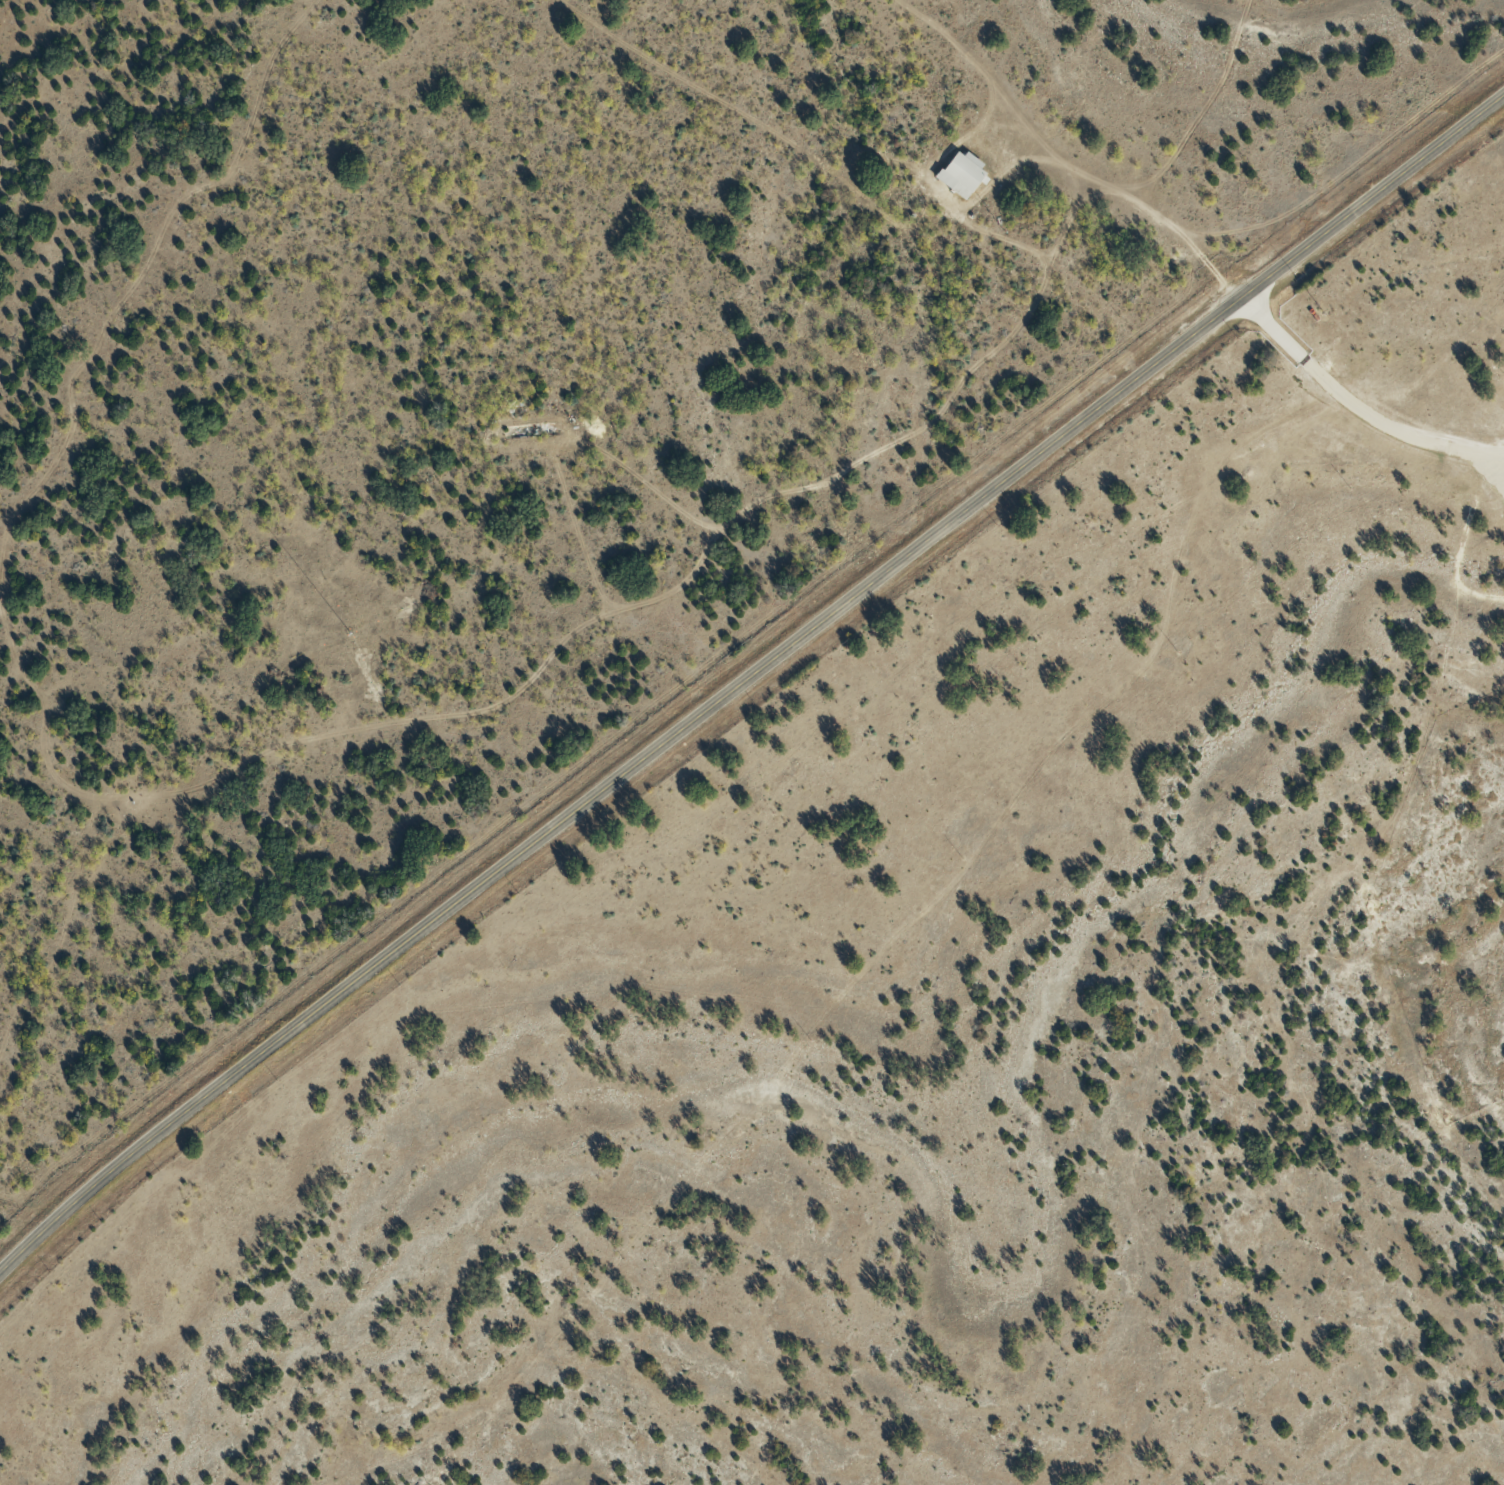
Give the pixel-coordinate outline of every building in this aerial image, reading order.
[(961,155),(954,149),(933,178),(963,199),(985,169),(963,153),(961,155)]
